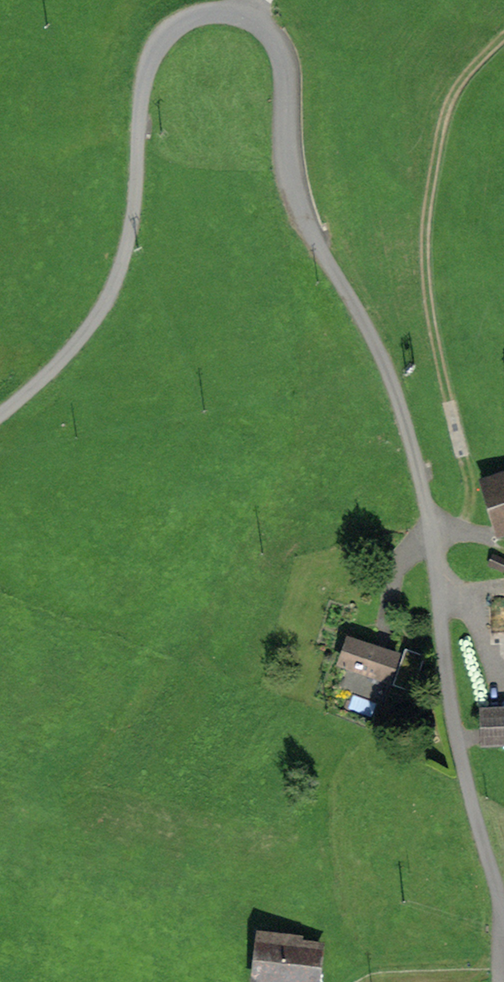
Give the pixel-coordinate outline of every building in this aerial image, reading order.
[(485,466),(501,533),(503,532),(503,462),(485,466)] [(488,565),(503,571),(503,560),(492,556),(488,565)] [(355,633),(347,657),(386,671),(394,647),(355,633)] [(406,652),(397,681),(414,686),(423,657),(406,652)] [(485,738),(503,737),(503,704),(482,705),(485,738)] [(261,978),(290,981),(317,981),(323,939),(268,931),(261,978)]
